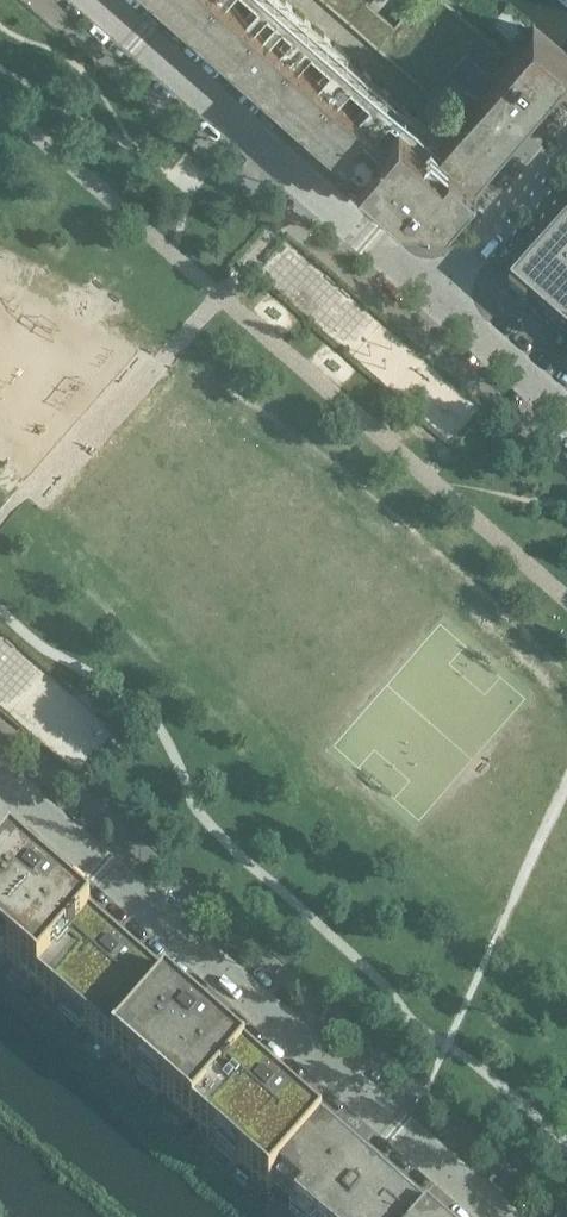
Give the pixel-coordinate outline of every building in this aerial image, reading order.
[(429,229),(566,72),(566,57),(502,0),(168,0),(429,229)] [(509,292),(566,342),(566,226),(509,292)] [(2,955),(8,961),(7,962),(9,963),(10,962),(14,966),(13,967),(15,968),(16,967),(20,971),(19,972),(21,974),(22,972),(28,978),(27,979),(29,981),(30,980),(36,985),(35,986),(38,989),(39,988),(45,993),(44,994),(46,996),(47,994),(53,1000),(52,1001),(54,1003),(55,1001),(61,1007),(60,1008),(62,1010),(63,1008),(69,1014),(68,1015),(70,1017),(71,1015),(77,1021),(76,1022),(78,1024),(79,1022),(85,1028),(84,1029),(86,1031),(87,1029),(91,1033),(90,1035),(92,1036),(93,1035),(97,1039),(96,1040),(98,1041),(99,1040),(105,1046),(104,1047),(106,1048),(107,1047),(113,1053),(112,1054),(115,1057),(116,1055),(123,1061),(122,1062),(123,1064),(124,1062),(131,1068),(130,1069),(131,1071),(132,1069),(139,1075),(138,1076),(139,1078),(140,1076),(147,1082),(146,1083),(147,1085),(148,1083),(155,1089),(154,1090),(155,1092),(156,1090),(163,1096),(162,1097),(163,1099),(164,1098),(169,1101),(168,1103),(169,1104),(170,1103),(175,1107),(174,1108),(175,1109),(176,1108),(183,1114),(182,1115),(183,1116),(184,1115),(191,1121),(190,1122),(192,1124),(193,1123),(200,1129),(199,1130),(200,1131),(201,1130),(208,1136),(207,1137),(208,1138),(209,1137),(216,1143),(215,1144),(216,1145),(217,1144),(224,1150),(223,1151),(224,1152),(225,1151),(232,1157),(231,1158),(232,1159),(233,1158),(240,1164),(239,1165),(240,1166),(241,1165),(246,1169),(245,1170),(246,1172),(247,1170),(252,1174),(251,1176),(252,1177),(253,1176),(260,1181),(259,1182),(260,1184),(261,1183),(268,1188),(267,1189),(269,1192),(321,1132),(322,1131),(319,1129),(318,1131),(311,1126),(313,1123),(312,1122),(310,1124),(305,1120),(307,1118),(305,1117),(304,1119),(299,1115),(301,1113),(299,1112),(298,1114),(291,1108),(293,1106),(272,1087),(270,1089),(263,1084),(265,1081),(264,1080),(263,1081),(258,1077),(259,1076),(258,1075),(256,1077),(251,1073),(253,1071),(252,1069),(250,1071),(243,1066),(245,1064),(243,1061),(241,1063),(234,1058),(236,1056),(235,1054),(233,1056),(228,1053),(230,1051),(229,1049),(227,1051),(222,1047),(224,1045),(223,1044),(221,1046),(214,1040),(216,1038),(195,1019),(193,1021),(187,1016),(188,1014),(187,1013),(185,1015),(180,1011),(182,1009),(181,1007),(179,1009),(174,1005),(176,1003),(175,1002),(173,1004),(167,998),(168,996),(165,993),(163,995),(157,990),(159,988),(157,987),(155,989),(151,985),(153,983),(151,981),(149,983),(145,979),(147,977),(145,976),(143,978),(137,972),(139,970),(117,951),(115,954),(109,948),(111,946),(109,944),(108,947),(103,943),(105,941),(103,939),(102,941),(97,937),(99,935),(97,934),(95,936),(89,930),(91,928),(88,926),(86,928),(80,922),(82,920),(80,919),(78,921),(74,917),(76,915),(74,914),(72,916),(68,912),(70,910),(68,908),(66,910),(60,905),(62,903),(40,884),(39,886),(32,880),(34,878),(11,858),(8,862),(8,863),(3,869),(2,869),(1,870),(1,871),(0,872),(0,957),(2,955)] [(382,1184),(371,1174),(344,1150),(342,1152),(327,1138),(328,1137),(324,1133),(321,1132),(269,1192),(271,1194),(270,1196),(268,1198),(266,1202),(266,1204),(265,1206),(264,1209),(264,1210),(264,1213),(264,1214),(264,1216),(419,1216),(382,1184)]
